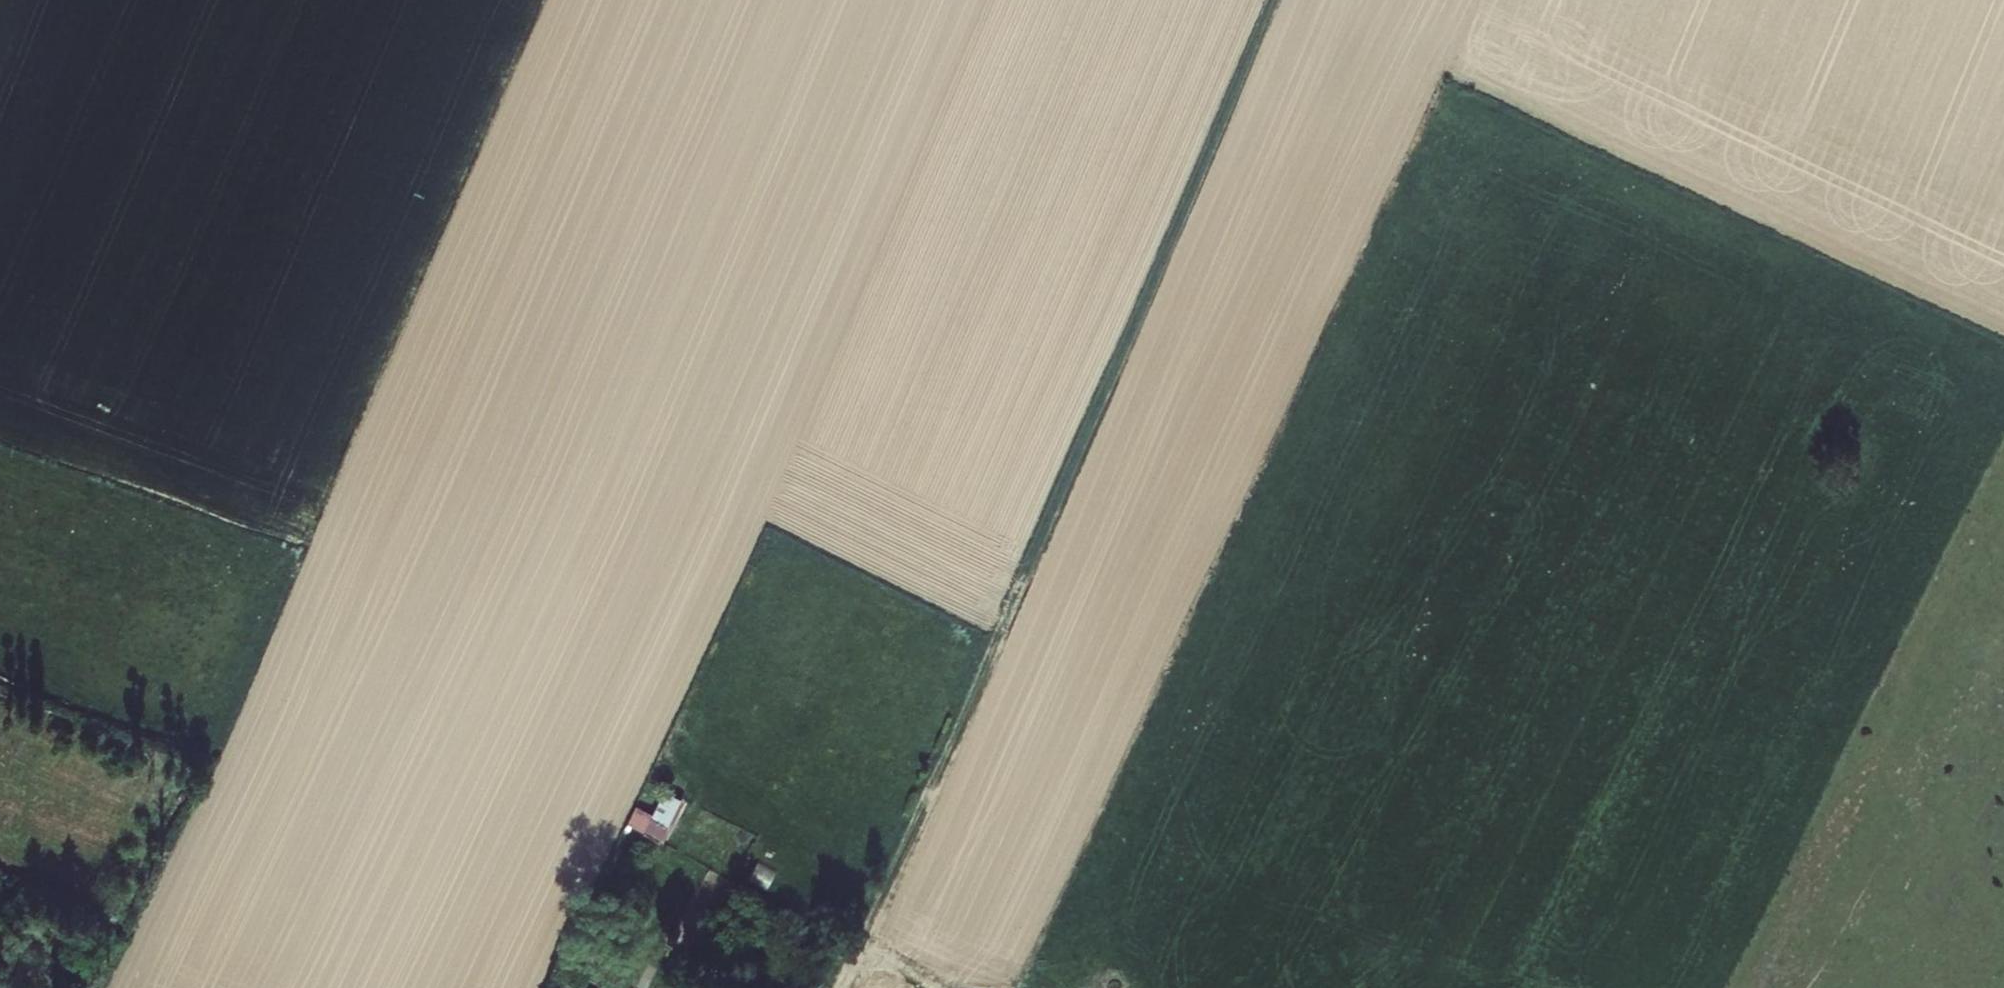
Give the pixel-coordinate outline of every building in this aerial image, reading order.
[(668,788),(654,814),(670,822),(683,795),(668,788)] [(654,814),(648,829),(663,836),(670,822),(654,814)] [(583,983),(567,976),(562,987),(581,987),(583,983)]
